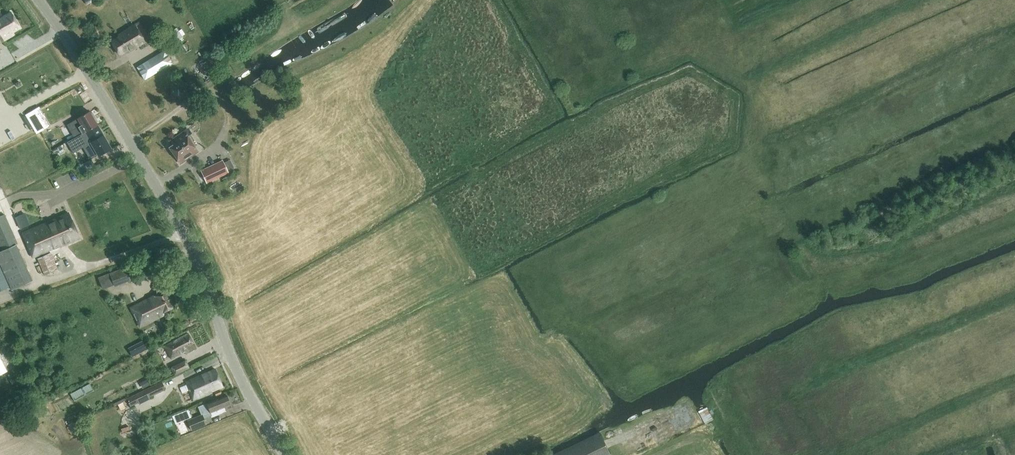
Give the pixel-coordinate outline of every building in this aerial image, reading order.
[(0,14),(0,34),(3,40),(14,34),(12,31),(20,27),(11,11),(3,16),(1,13),(0,14)] [(169,26),(174,36),(182,33),(177,23),(169,26)] [(127,51),(144,41),(134,25),(121,33),(122,34),(111,41),(118,54),(126,49),(127,51)] [(146,63),(137,68),(144,78),(171,62),(164,52),(156,57),(146,63)] [(171,82),(171,97),(186,97),(186,82),(171,82)] [(97,124),(89,110),(77,117),(78,119),(73,122),(76,127),(71,129),(65,117),(57,121),(43,129),(38,121),(30,124),(36,133),(40,131),(45,139),(62,130),(66,136),(73,132),(74,136),(84,130),(85,131),(97,124)] [(84,130),(74,136),(75,137),(68,141),(74,151),(91,141),(98,155),(99,154),(100,157),(105,154),(104,152),(111,148),(97,124),(85,131),(84,130)] [(176,142),(169,147),(180,163),(197,151),(186,136),(189,134),(186,128),(172,137),(176,142)] [(49,147),(51,153),(63,149),(61,143),(49,147)] [(80,165),(84,172),(94,166),(90,159),(80,165)] [(228,172),(223,161),(201,171),(206,182),(228,172)] [(21,213),(15,216),(18,224),(24,222),(21,213)] [(77,238),(66,213),(21,233),(32,258),(77,238)] [(8,284),(11,290),(32,280),(15,244),(17,243),(4,214),(0,215),(0,246),(2,250),(0,250),(0,263),(8,284)] [(44,275),(58,268),(51,252),(37,258),(44,275)] [(8,284),(0,266),(0,288),(8,284)] [(102,288),(114,284),(129,278),(125,267),(98,277),(102,288)] [(165,290),(130,307),(140,326),(164,314),(163,312),(174,307),(165,290)] [(188,333),(165,345),(171,358),(184,351),(186,353),(196,348),(188,333)] [(133,347),(136,353),(146,348),(143,342),(133,347)] [(185,359),(171,366),(175,374),(189,367),(185,359)] [(145,363),(149,371),(155,368),(151,360),(145,363)] [(215,369),(186,381),(193,398),(222,386),(215,369)] [(146,379),(139,382),(142,388),(149,384),(146,379)] [(139,404),(149,399),(149,397),(166,389),(161,381),(126,399),(130,406),(138,402),(139,404)] [(176,386),(184,401),(190,398),(182,383),(176,386)] [(202,414),(187,420),(191,429),(206,423),(204,418),(210,415),(211,417),(226,411),(224,407),(231,404),(227,394),(198,405),(202,414)] [(188,409),(171,415),(175,424),(183,421),(183,420),(191,417),(188,409)] [(559,454),(612,454),(603,435),(559,454)]
